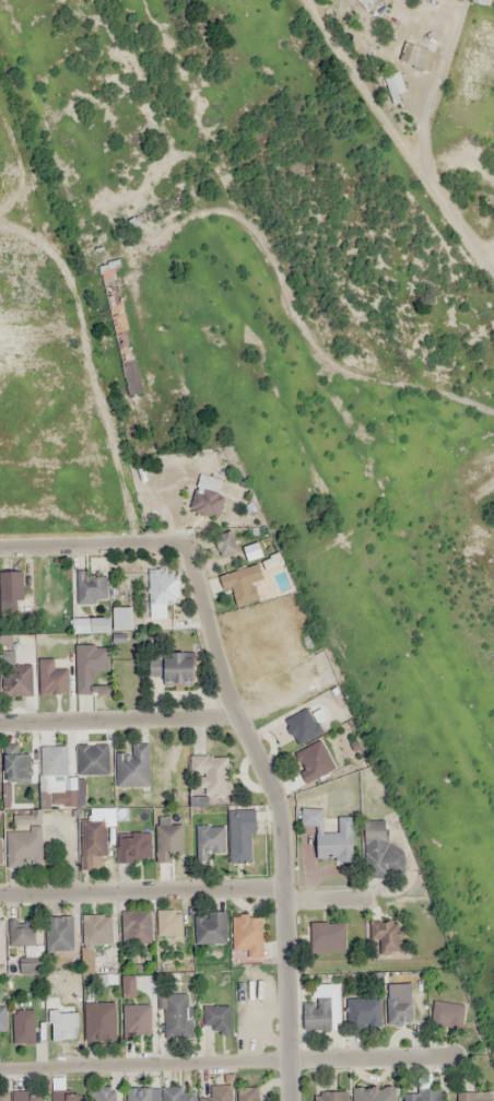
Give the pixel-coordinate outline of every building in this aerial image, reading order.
[(383,75),(391,95),(404,90),(396,70),(383,75)] [(220,479),(197,474),(188,511),(218,518),(223,496),(216,494),(220,479)] [(252,582),(262,579),(257,563),(218,575),(223,591),(231,588),(236,606),(257,600),(252,582)] [(178,602),(178,569),(147,569),(147,618),(170,618),(170,602),(178,602)] [(107,571),(73,570),(73,603),(107,603),(107,571)] [(0,571),(0,608),(23,609),(23,571),(0,571)] [(72,632),(131,631),(131,606),(111,607),(111,616),(71,617),(72,632)] [(74,694),(108,694),(108,646),(74,646),(74,694)] [(32,664),(13,664),(13,652),(3,652),(3,695),(32,695),(32,664)] [(194,685),(194,652),(147,653),(148,685),(194,685)] [(39,659),(39,693),(64,693),(64,669),(54,669),(54,659),(39,659)] [(298,746),(320,733),(305,707),(283,720),(298,746)] [(291,755),(307,782),(336,767),(320,739),(291,755)] [(131,743),(131,753),(116,753),(116,786),(147,786),(147,743),(131,743)] [(15,744),(4,744),(4,782),(30,782),(30,753),(15,753),(15,744)] [(77,775),(108,775),(108,744),(77,744),(77,775)] [(41,777),(67,777),(67,745),(41,745),(41,777)] [(227,795),(227,755),(190,755),(190,796),(227,795)] [(80,869),(105,869),(105,809),(91,809),(91,818),(80,818),(80,869)] [(319,809),(302,810),(302,824),(320,823),(319,809)] [(230,862),(251,862),(251,810),(230,810),(230,862)] [(170,816),(157,816),(157,859),(182,859),(182,824),(170,824),(170,816)] [(337,832),(316,832),(315,860),(353,860),(353,816),(337,816),(337,832)] [(196,825),(196,857),(223,857),(223,825),(196,825)] [(6,828),(6,866),(41,866),(41,828),(6,828)] [(118,832),(118,860),(149,860),(149,832),(118,832)] [(122,910),(122,940),(150,940),(150,910),(122,910)] [(181,910),(157,910),(157,935),(181,935),(181,910)] [(226,912),(195,912),(195,942),(226,942),(226,912)] [(111,947),(110,914),(81,915),(82,972),(93,972),(93,947),(111,947)] [(232,915),(232,951),(244,951),(244,959),(261,959),(261,915),(232,915)] [(72,916),(46,916),(46,951),(72,951),(72,916)] [(9,946),(22,946),(23,972),(41,972),(40,919),(9,920),(9,946)] [(397,939),(396,921),(376,923),(378,941),(397,939)] [(342,952),(342,922),(310,922),(310,952),(342,952)] [(302,1000),(302,1030),(340,1029),(340,982),(312,982),(312,1000),(302,1000)] [(164,1040),(189,1039),(188,993),(164,993),(164,1040)] [(349,1027),(381,1027),(381,997),(349,997),(349,1027)] [(412,1023),(412,999),(386,999),(386,1023),(412,1023)] [(115,1002),(85,1002),(85,1040),(115,1040),(115,1002)] [(149,1038),(149,1004),(124,1004),(124,1038),(149,1038)] [(228,1006),(202,1006),(202,1024),(211,1024),(211,1032),(228,1032),(228,1006)] [(33,1009),(13,1009),(13,1044),(33,1044),(33,1009)] [(50,1011),(50,1039),(77,1039),(77,1011),(50,1011)] [(209,1085),(209,1099),(200,1099),(200,1100),(231,1100),(231,1085),(209,1085)] [(115,1086),(91,1086),(91,1100),(115,1100),(115,1086)] [(395,1086),(351,1087),(351,1100),(395,1100),(395,1086)] [(126,1100),(195,1100),(195,1088),(126,1087),(126,1100)] [(237,1087),(237,1100),(258,1100),(258,1087),(237,1087)] [(52,1090),(52,1100),(82,1100),(82,1090),(52,1090)] [(43,1091),(13,1091),(13,1100),(43,1100),(43,1091)] [(312,1100),(347,1100),(347,1091),(312,1091),(312,1100)] [(403,1100),(440,1100),(440,1091),(403,1091),(403,1100)] [(491,1091),(456,1091),(456,1100),(491,1100),(491,1091)]
